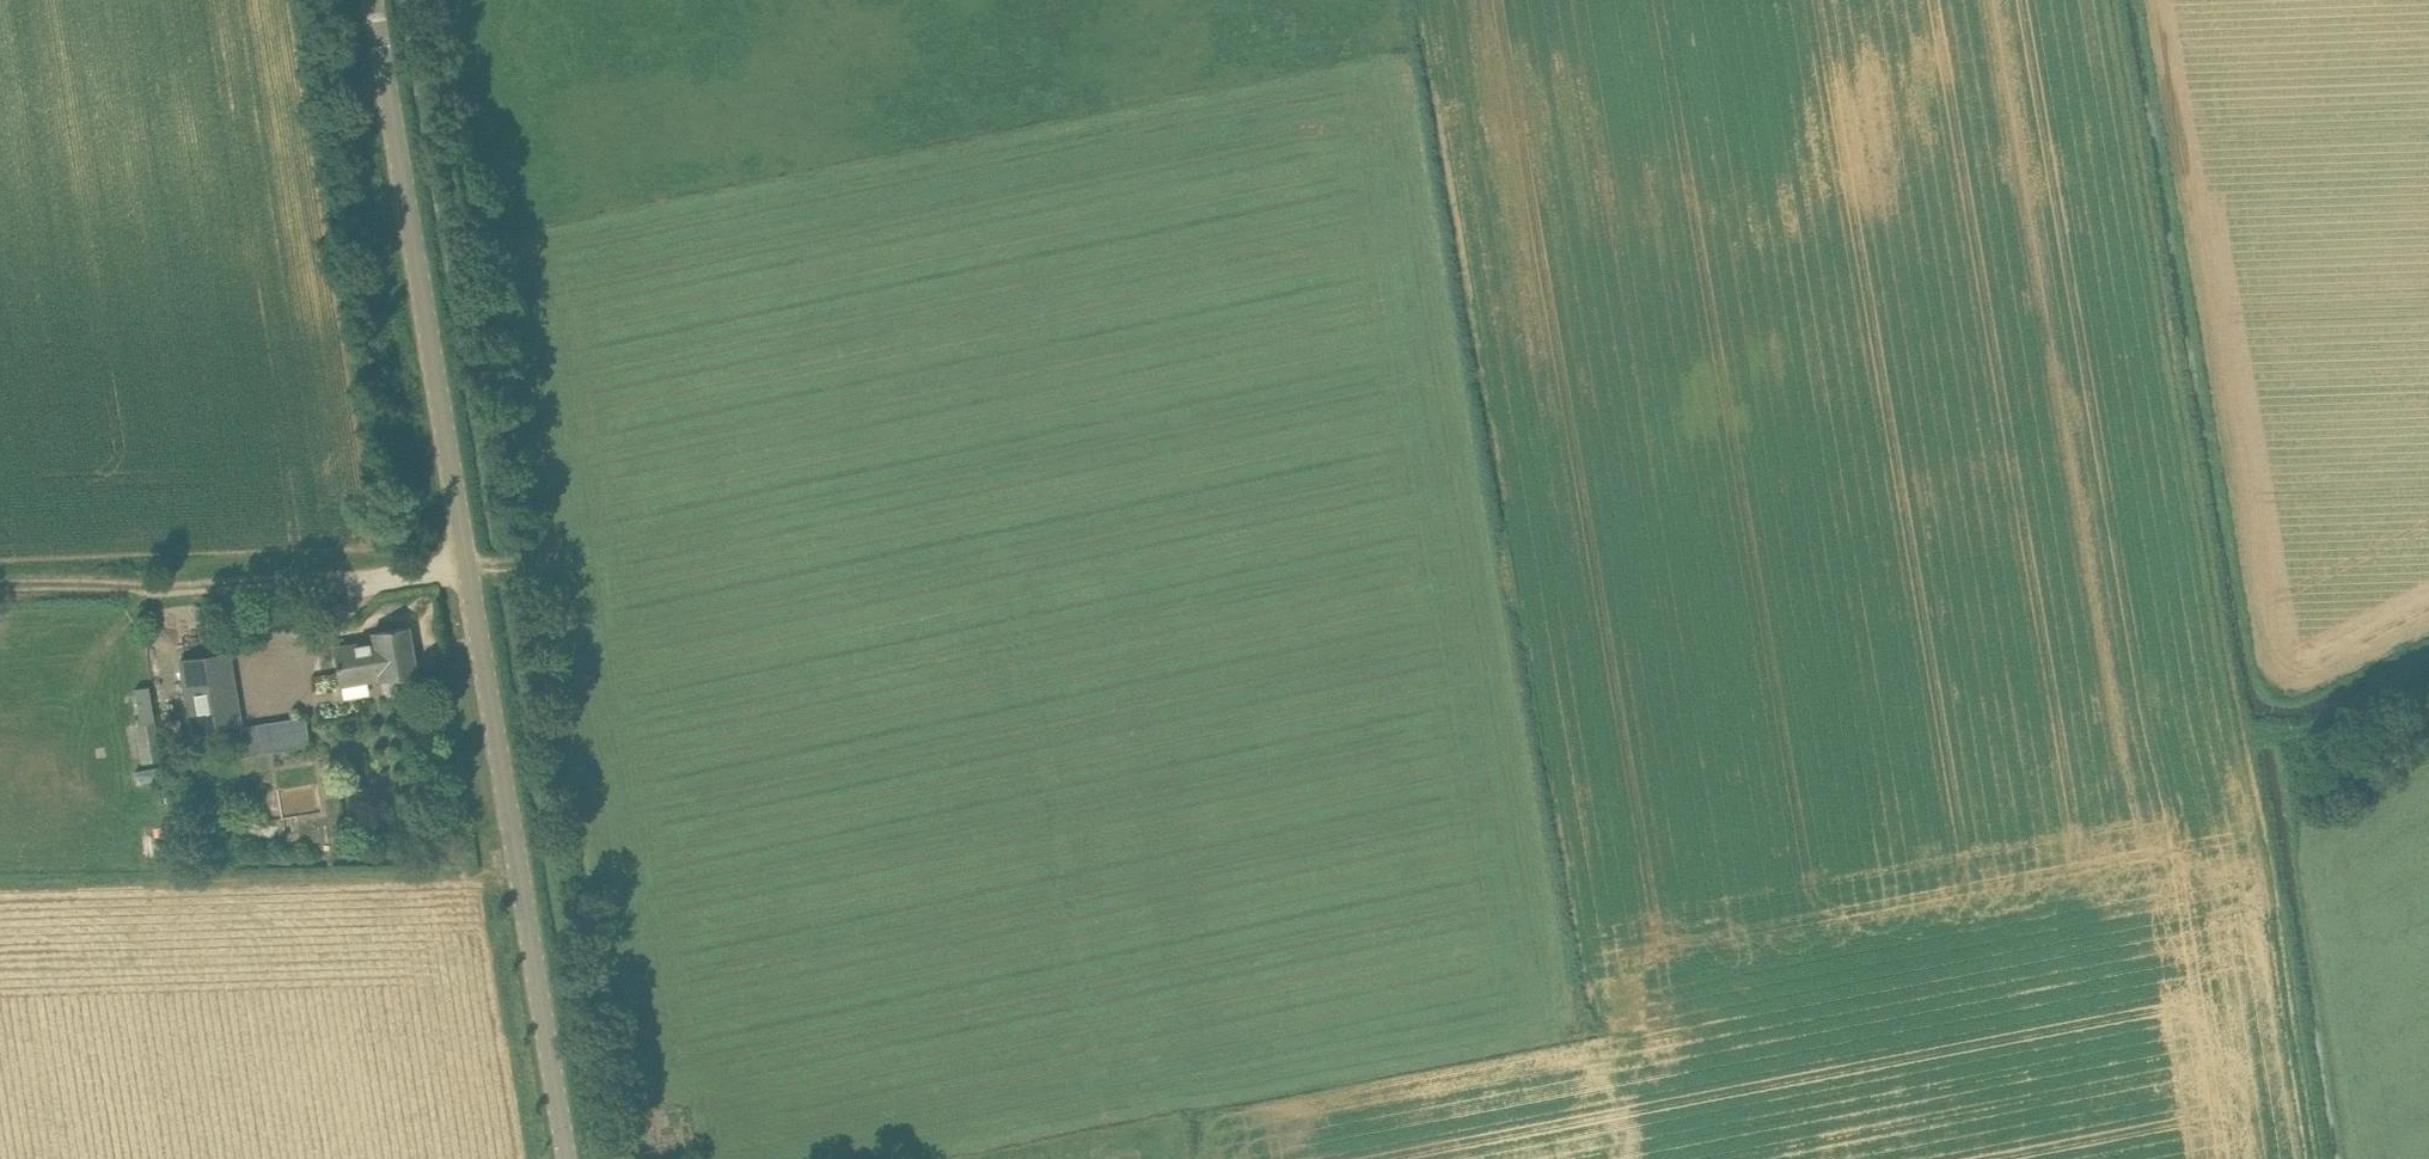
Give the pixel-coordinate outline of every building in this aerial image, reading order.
[(374,640),(334,646),(338,670),(340,685),(381,678),(381,680),(417,673),(409,626),(373,632),(374,640)] [(181,660),(192,731),(241,723),(229,652),(181,660)] [(134,689),(138,723),(154,721),(149,687),(134,689)] [(240,726),(245,756),(312,743),(306,714),(240,726)]
